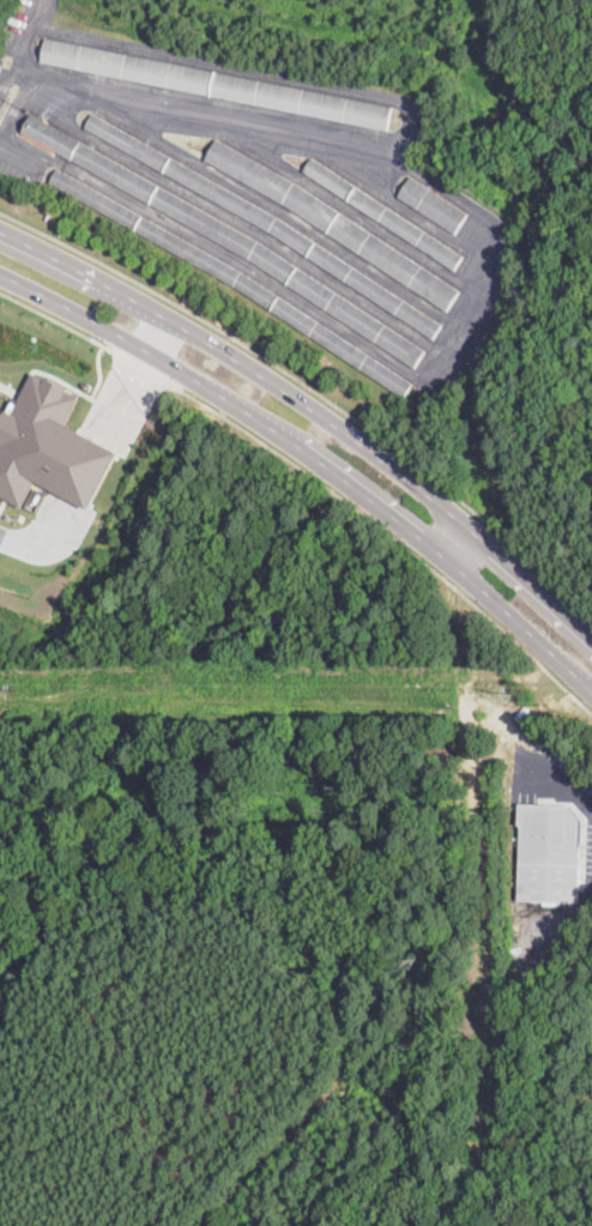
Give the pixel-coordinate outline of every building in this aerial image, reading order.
[(388,129),(388,131),(41,61),(46,38),(393,107),(388,129)] [(11,412),(4,407),(0,414),(0,495),(20,506),(34,479),(87,508),(117,452),(64,422),(79,394),(34,368),(11,412)] [(579,902),(578,902),(518,900),(520,804),(570,805),(581,820),(579,902)] [(445,1017),(425,1019),(425,1002),(443,1001),(445,1017)]
